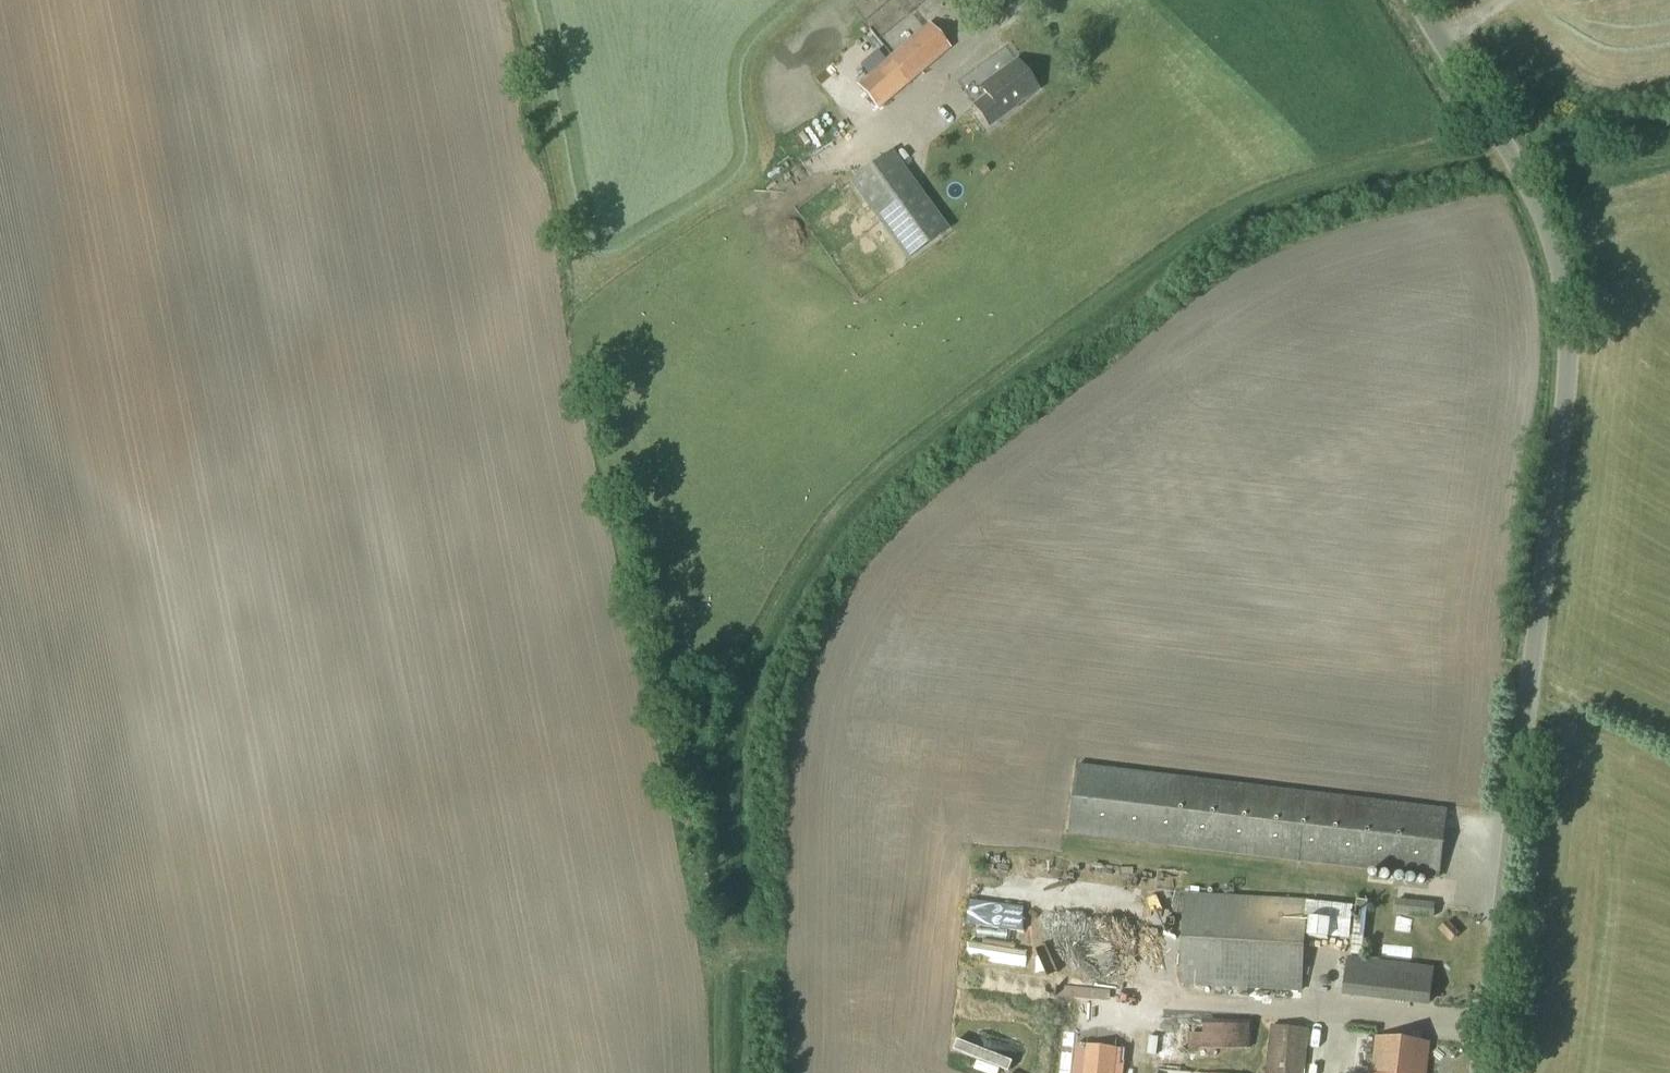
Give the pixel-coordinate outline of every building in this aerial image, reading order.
[(879,109),(949,49),(928,24),(858,84),(879,109)] [(988,127),(1016,107),(1015,106),(1038,90),(1017,61),(980,88),(986,96),(973,106),(988,127)] [(908,260),(948,230),(891,153),(851,182),(908,260)] [(1440,879),(1440,878),(1448,809),(1078,768),(1070,836),(1440,879)] [(1306,931),(1308,900),(1185,893),(1179,986),(1302,993),(1306,931)] [(1434,918),(1436,904),(1397,899),(1395,914),(1434,918)] [(1308,900),(1306,931),(1349,935),(1353,904),(1308,900)] [(1430,1007),(1435,966),(1347,956),(1343,997),(1430,1007)] [(1022,1014),(1024,1028),(1038,1026),(1036,1012),(1022,1014)] [(1198,1047),(1246,1044),(1245,1021),(1196,1024),(1198,1047)] [(1191,1023),(1175,1023),(1175,1040),(1191,1041),(1191,1023)] [(1307,1055),(1309,1029),(1270,1026),(1266,1072),(1305,1072),(1307,1055)] [(1376,1035),(1371,1072),(1426,1072),(1430,1042),(1376,1035)] [(1325,1067),(1330,1048),(1320,1045),(1315,1064),(1325,1067)]
